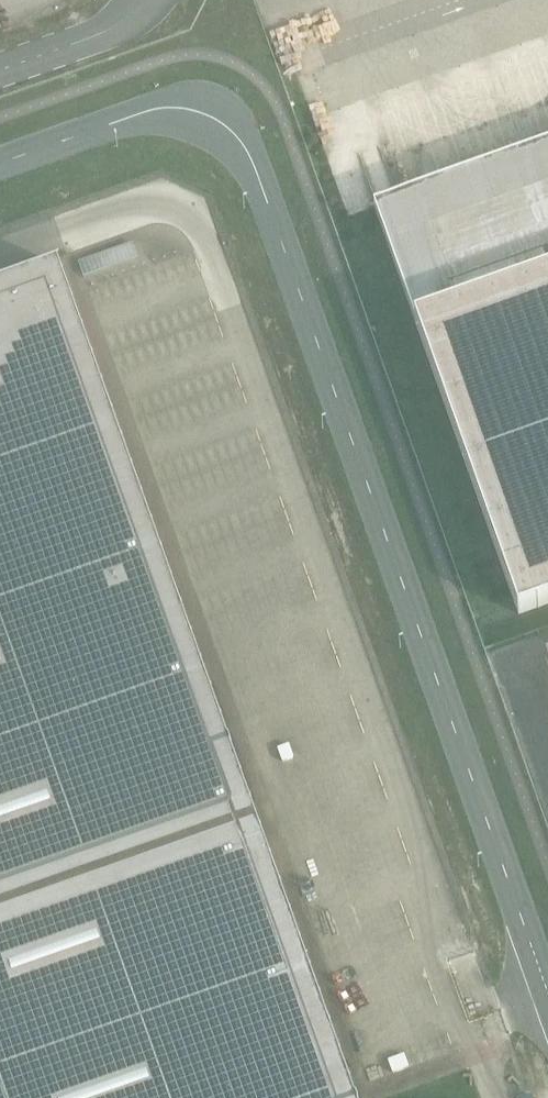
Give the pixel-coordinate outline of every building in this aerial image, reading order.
[(374,206),(519,614),(547,604),(547,145),(374,206)] [(58,265),(0,286),(0,1097),(355,1097),(58,265)]
